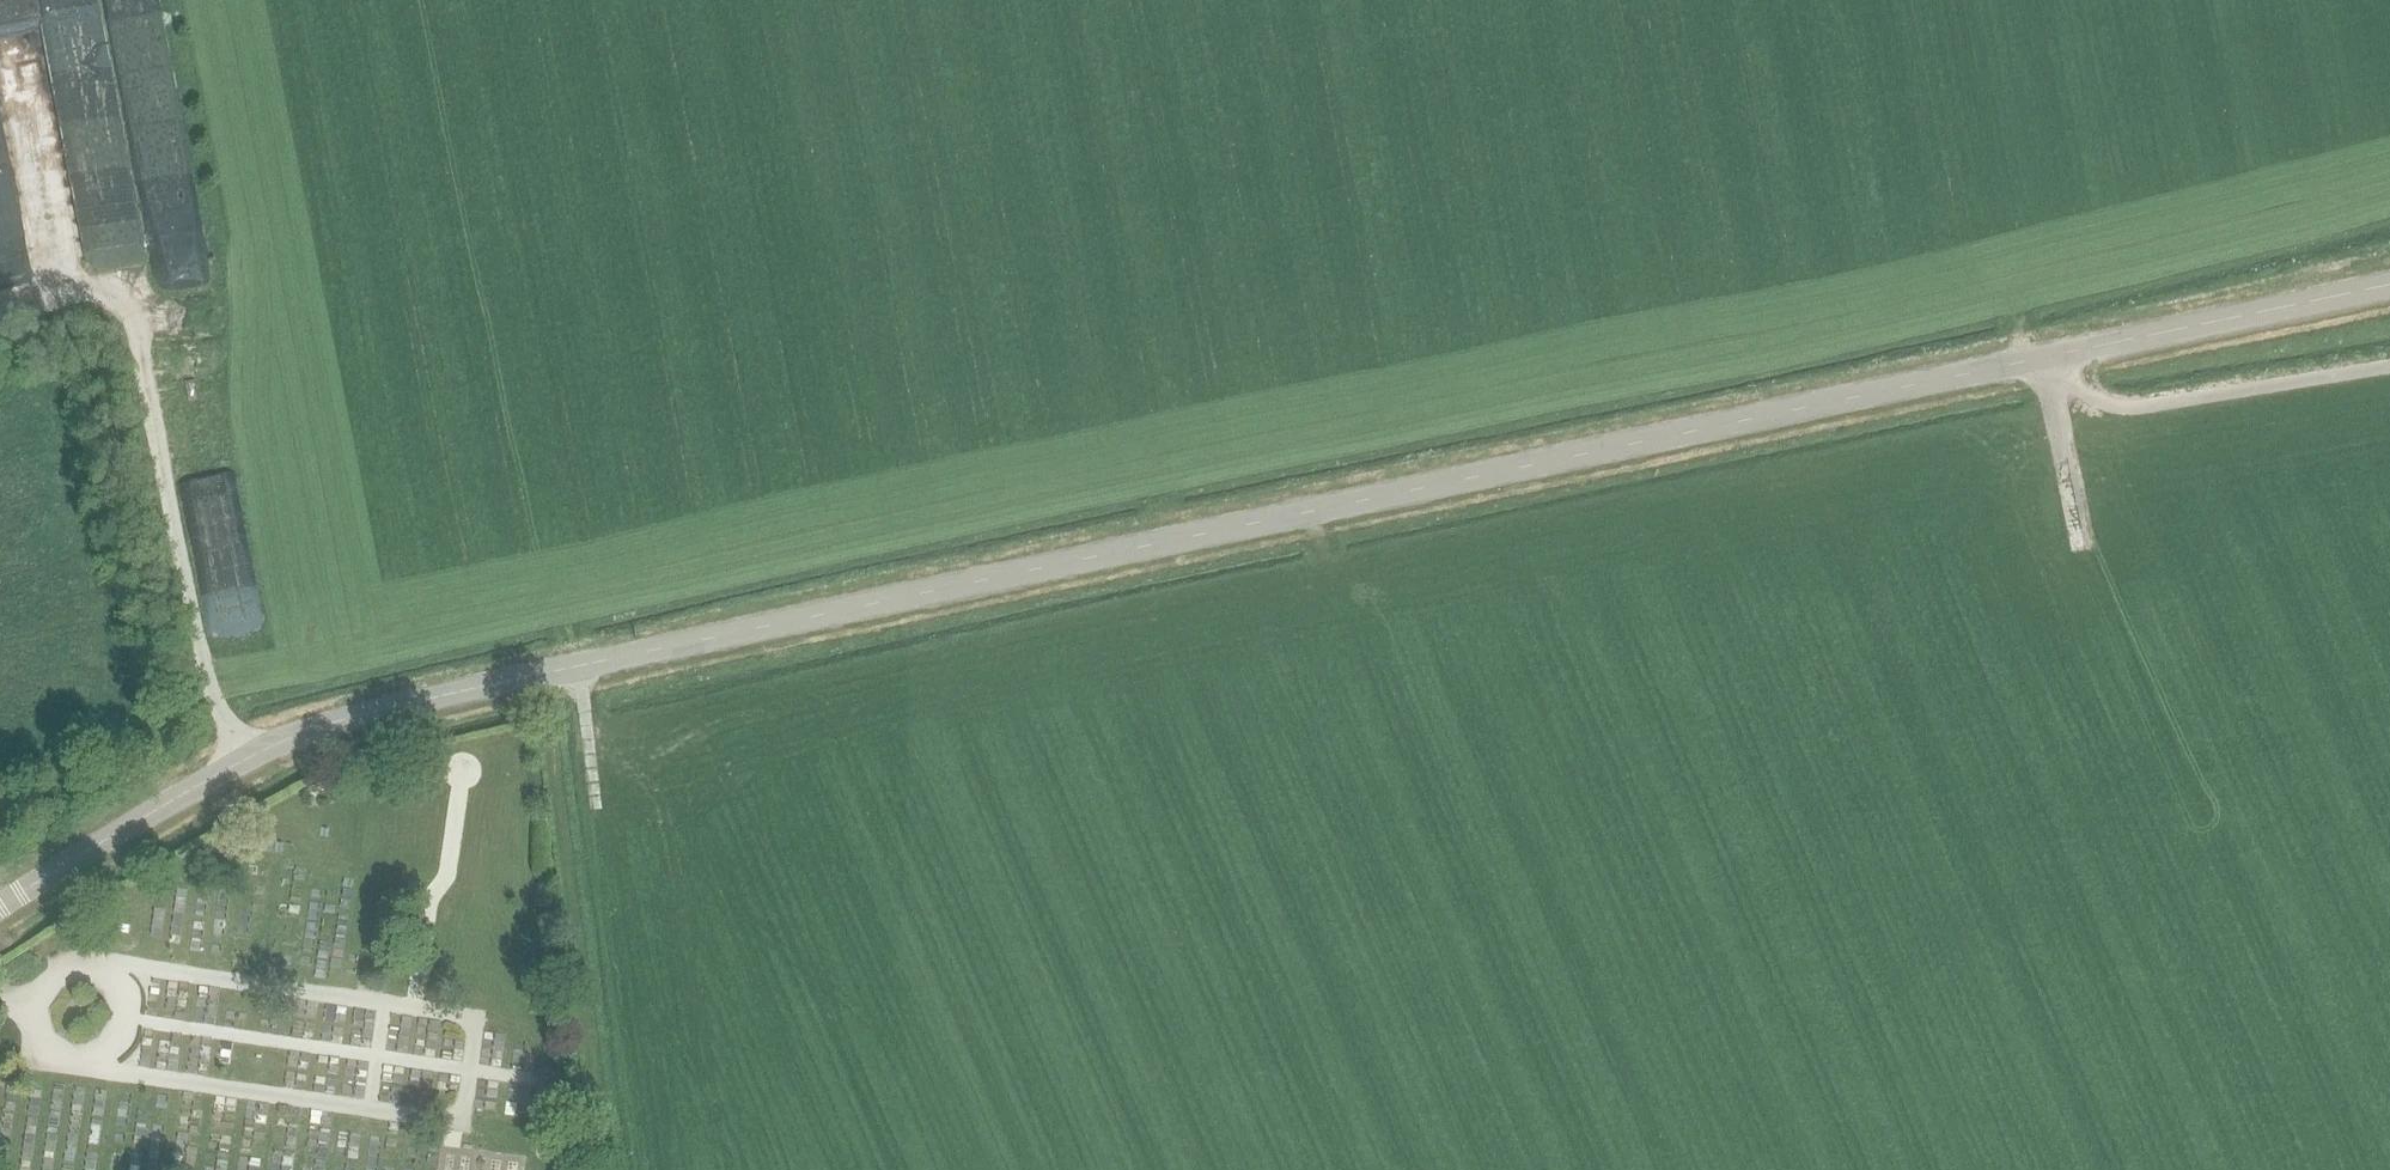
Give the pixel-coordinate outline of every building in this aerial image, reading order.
[(202,222),(165,0),(148,0),(151,16),(133,19),(135,33),(117,37),(149,230),(202,222)] [(0,108),(0,277),(34,272),(21,190),(73,182),(50,38),(22,43),(25,61),(0,65),(0,72),(6,107),(0,108)] [(492,1169),(518,1169),(518,1156),(491,1156),(492,1169)]
